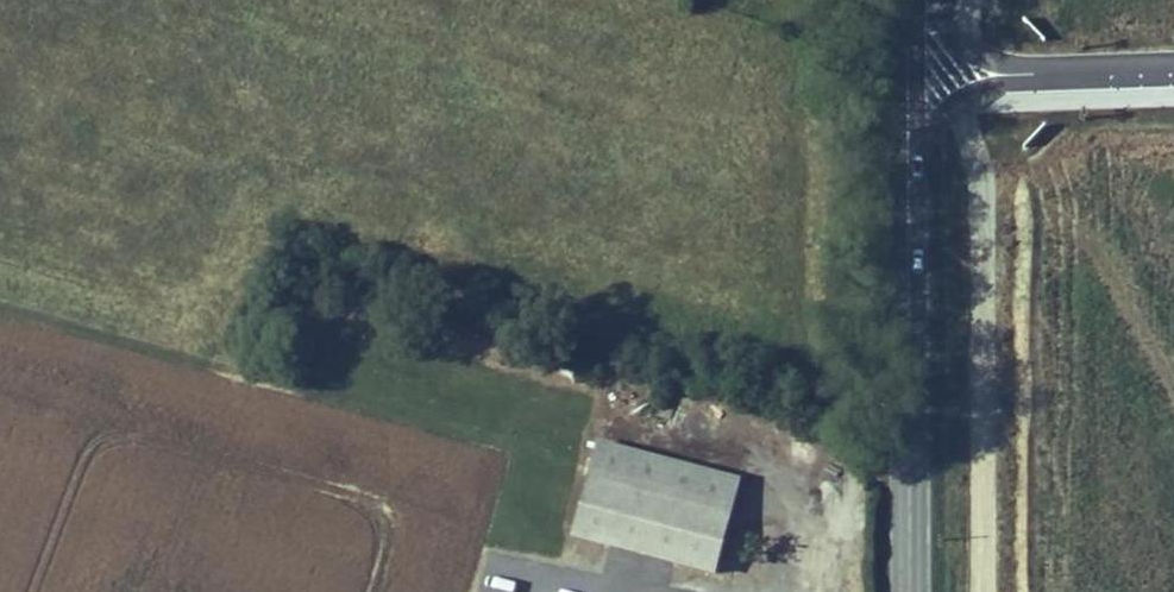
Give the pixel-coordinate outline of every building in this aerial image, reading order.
[(671,417),(675,403),(666,402),(657,399),(653,413),(671,417)] [(716,573),(740,481),(597,443),(573,536),(716,573)]
